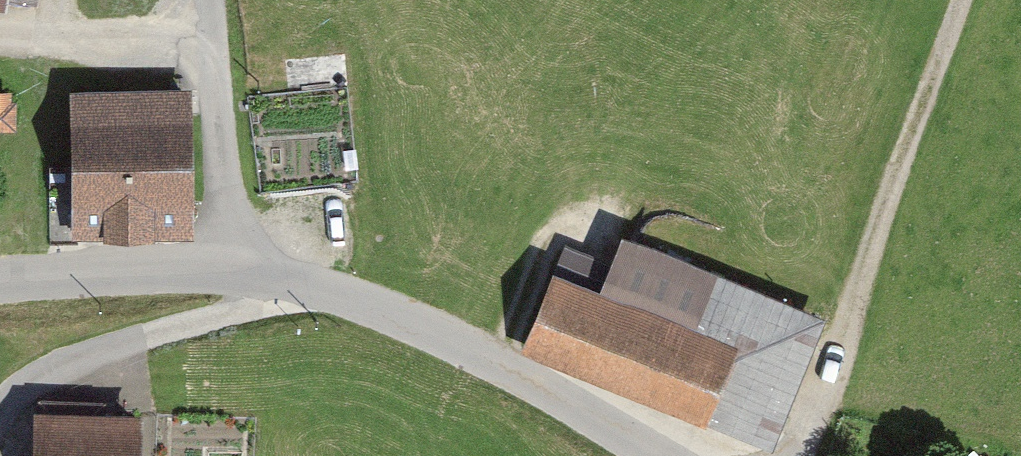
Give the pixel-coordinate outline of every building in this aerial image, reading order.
[(9,15),(11,3),(37,6),(38,0),(0,0),(0,14),(9,15)] [(193,93),(74,93),(74,228),(193,228),(193,93)] [(608,285),(552,263),(519,347),(778,446),(828,316),(626,238),(608,285)] [(148,422),(42,417),(40,455),(146,455),(148,422)]
